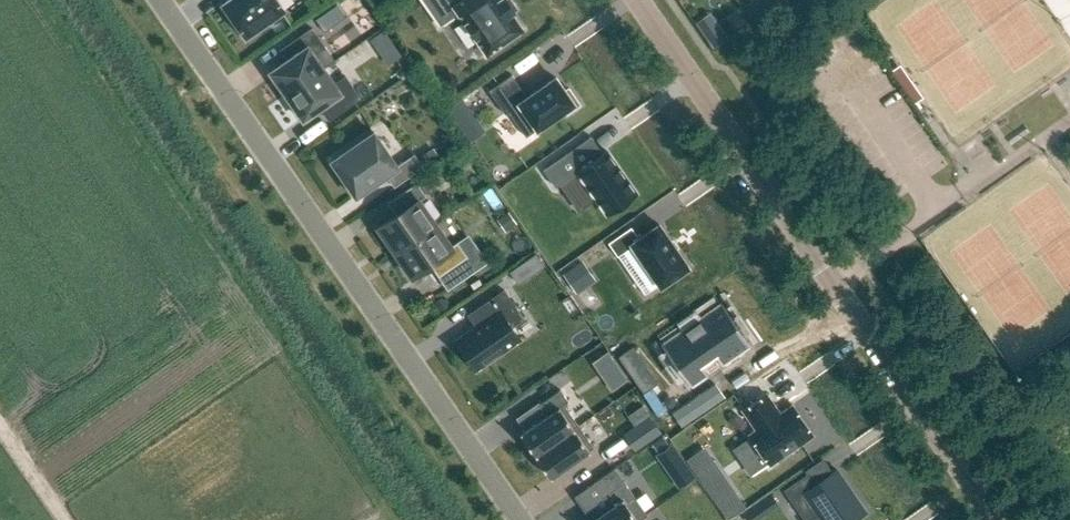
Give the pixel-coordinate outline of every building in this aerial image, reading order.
[(223,4),(247,38),(285,12),(276,0),(228,0),(223,4)] [(377,19),(367,0),(350,0),(364,26),(377,19)] [(459,14),(487,54),(522,30),(509,11),(508,12),(501,2),(502,1),(501,0),(422,0),(441,27),(459,14)] [(773,10),(788,0),(766,0),(773,10)] [(336,5),(316,20),(325,32),(344,17),(336,5)] [(706,36),(714,48),(727,39),(719,27),(706,36)] [(270,72),(287,96),(325,70),(315,55),(326,48),(312,28),(285,46),(292,57),(270,72)] [(383,55),(389,64),(400,58),(394,48),(383,55)] [(325,70),(287,96),(303,120),(325,105),(334,118),(361,99),(346,76),(335,84),(325,70)] [(511,74),(488,90),(505,114),(509,111),(526,137),(565,110),(567,114),(580,105),(569,88),(565,91),(556,77),(539,89),(538,88),(528,95),(529,96),(527,97),(511,74)] [(474,138),(488,128),(466,97),(452,107),(474,138)] [(397,166),(374,132),(332,161),(356,196),(386,175),(394,187),(424,167),(415,154),(397,166)] [(636,193),(606,150),(602,152),(593,159),(581,143),(543,169),(556,187),(578,171),(607,214),(636,193)] [(394,251),(395,252),(436,223),(420,201),(426,197),(417,183),(392,200),(401,212),(378,228),(388,242),(391,240),(397,249),(394,251)] [(634,225),(611,241),(620,254),(636,244),(662,282),(663,284),(665,283),(689,266),(691,265),(690,263),(663,224),(662,222),(660,223),(660,224),(642,236),(634,225)] [(451,246),(436,223),(395,252),(395,253),(398,251),(404,260),(401,262),(411,276),(433,260),(443,274),(468,257),(458,242),(451,246)] [(546,265),(537,252),(511,270),(520,283),(546,265)] [(580,262),(563,274),(577,293),(593,282),(580,262)] [(477,308),(485,320),(456,340),(476,370),(520,339),(511,327),(524,318),(504,290),(477,308)] [(721,302),(661,344),(670,358),(680,351),(693,371),(715,355),(722,366),(751,346),(721,302)] [(646,364),(633,346),(618,356),(631,375),(646,364)] [(608,352),(593,362),(603,376),(618,366),(608,352)] [(716,384),(676,412),(685,425),(725,398),(716,384)] [(546,415),(520,433),(535,455),(578,425),(564,404),(568,401),(560,390),(538,405),(546,415)] [(792,405),(780,413),(766,393),(743,410),(754,426),(756,430),(749,435),(770,465),(813,435),(792,405)] [(634,428),(624,435),(635,450),(661,432),(650,416),(635,427),(634,428)] [(578,425),(535,455),(551,477),(594,447),(578,425)] [(659,453),(658,454),(669,469),(682,461),(671,445),(670,446),(659,453)] [(784,490),(805,519),(811,519),(817,515),(821,519),(854,519),(866,512),(837,469),(815,485),(807,474),(784,490)] [(591,519),(640,519),(643,518),(647,515),(624,481),(602,496),(610,507),(591,519)] [(766,510),(777,503),(770,494),(759,501),(766,510)]
